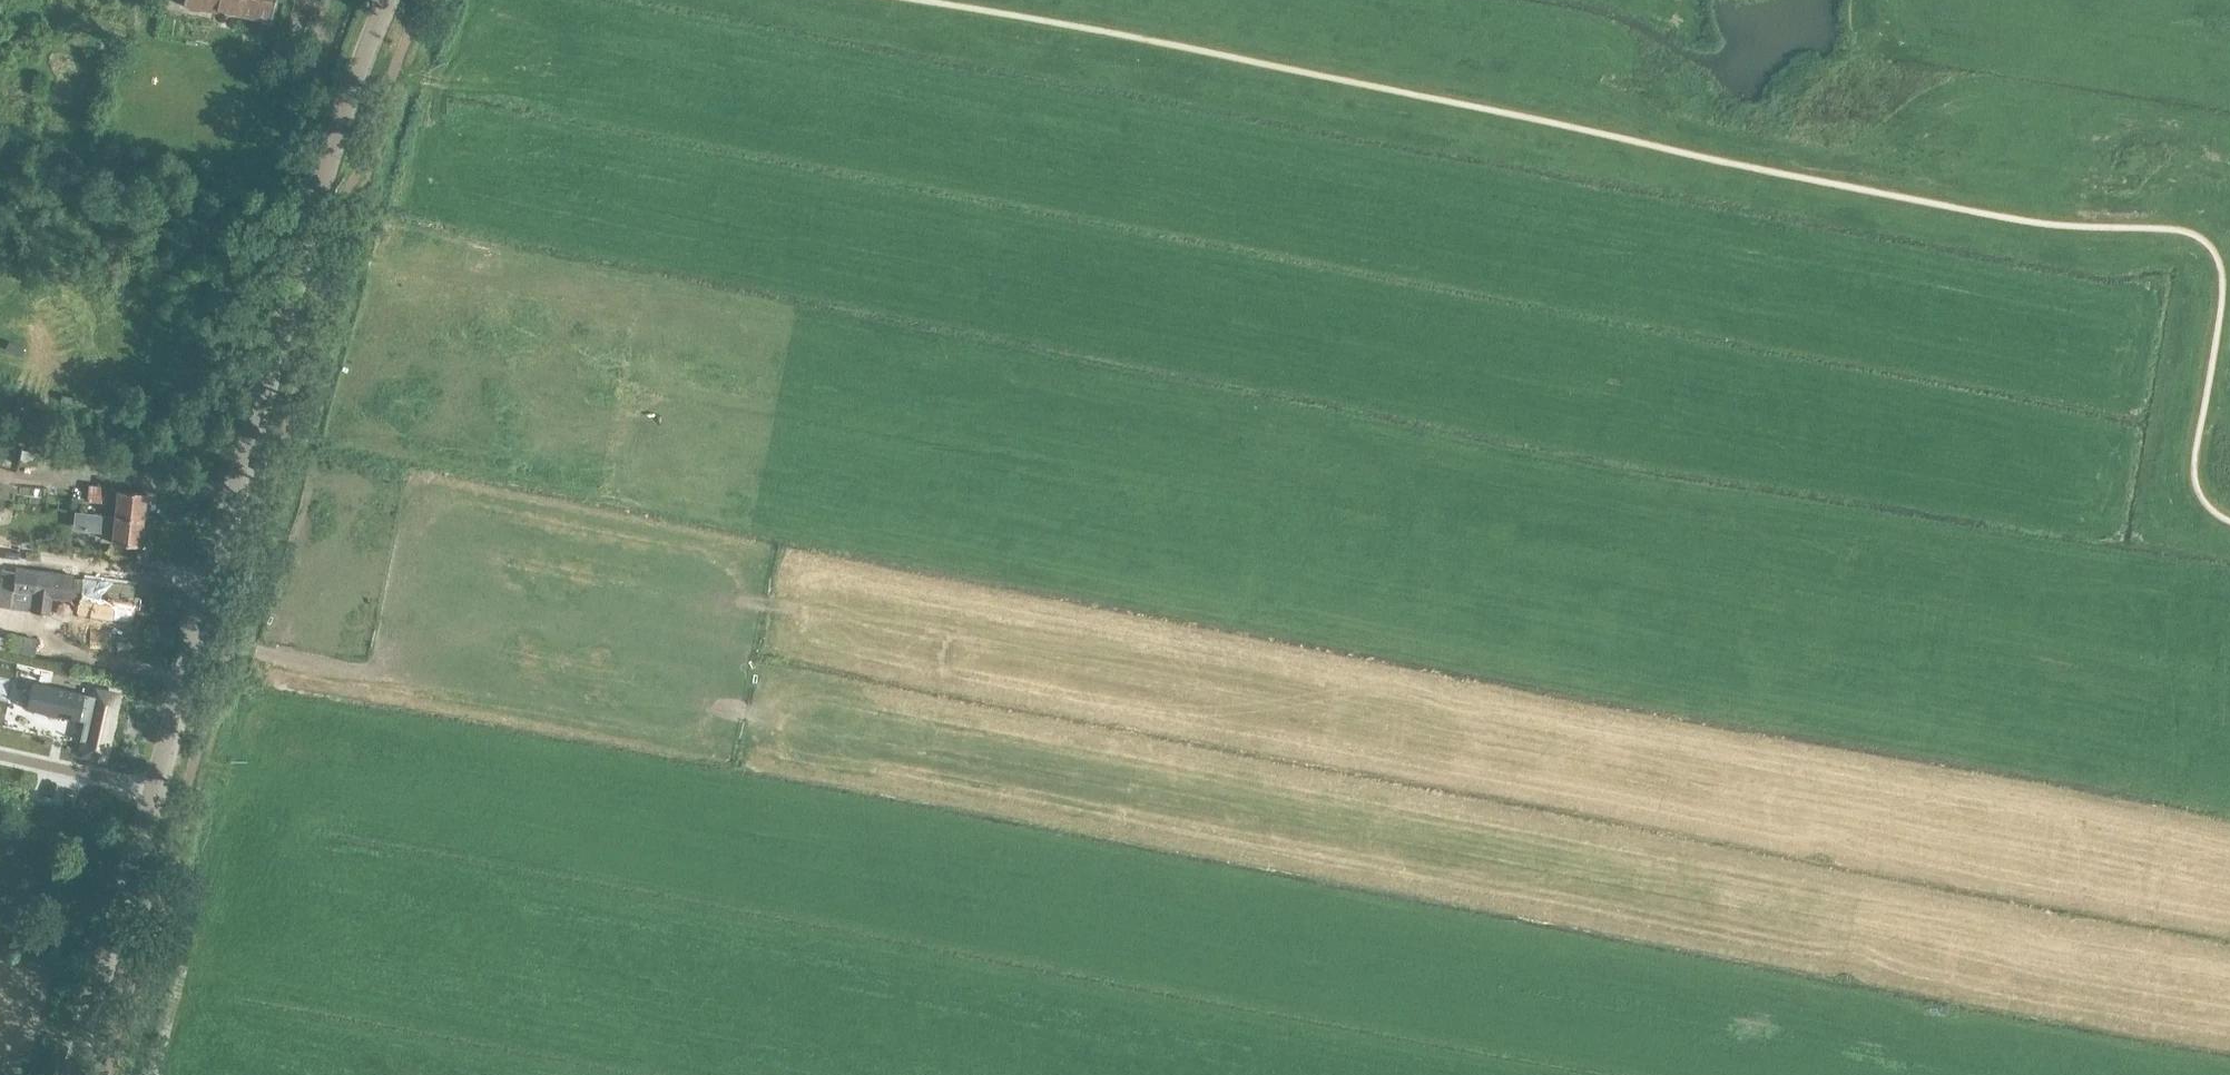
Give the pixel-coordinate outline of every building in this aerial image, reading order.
[(239,18),(242,20),(247,0),(174,0),(173,5),(239,18)] [(117,488),(114,515),(142,519),(145,491),(117,488)] [(140,544),(142,519),(114,515),(111,541),(140,544)] [(111,546),(110,557),(129,559),(130,549),(111,546)] [(76,607),(78,607),(78,609),(130,616),(135,584),(83,576),(82,579),(74,577),(74,574),(14,566),(9,608),(49,613),(51,597),(70,600),(70,601),(76,607)] [(31,680),(24,709),(83,721),(79,740),(81,741),(79,753),(104,759),(118,694),(93,688),(91,694),(31,680)]
